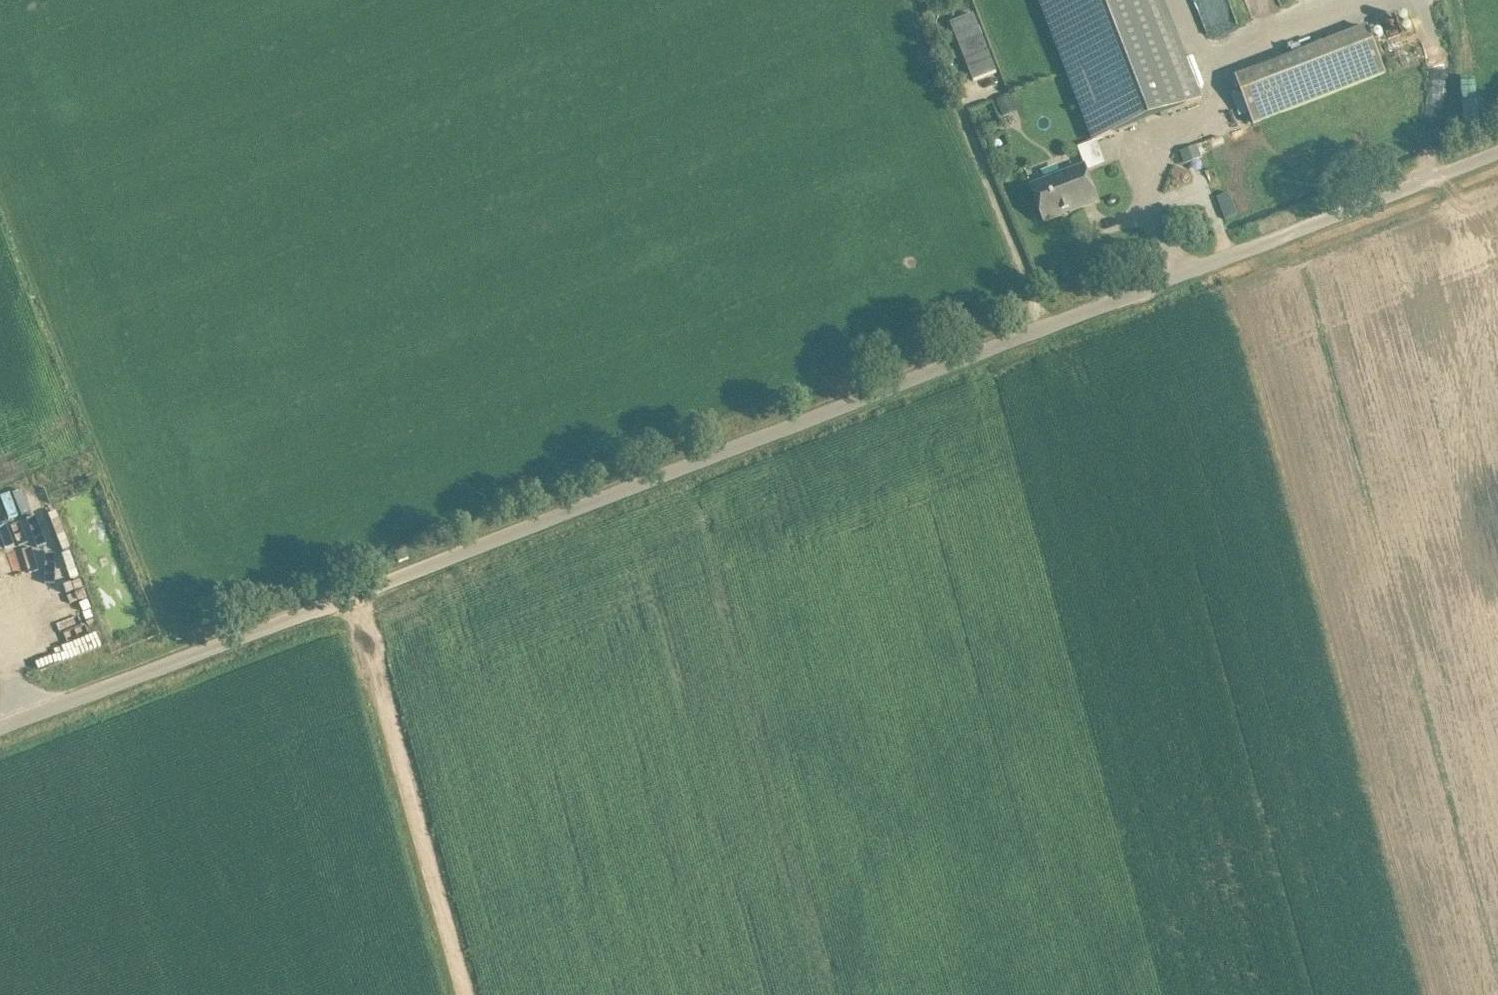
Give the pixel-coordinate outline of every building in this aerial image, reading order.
[(1164,0),(1043,0),(1097,141),(1202,100),(1164,0)] [(1204,32),(1233,23),(1226,0),(1195,0),(1204,32)] [(1254,124),(1386,73),(1369,28),(1237,79),(1254,124)] [(1012,94),(992,103),(998,116),(1018,107),(1012,94)] [(1197,147),(1182,152),(1183,153),(1186,163),(1201,157),(1200,157),(1197,147)] [(1045,221),(1099,200),(1088,171),(1070,178),(1068,173),(1032,187),(1045,221)] [(394,553),(395,555),(398,562),(407,559),(404,549),(394,553)] [(69,623),(74,646),(95,641),(90,618),(69,623)]
